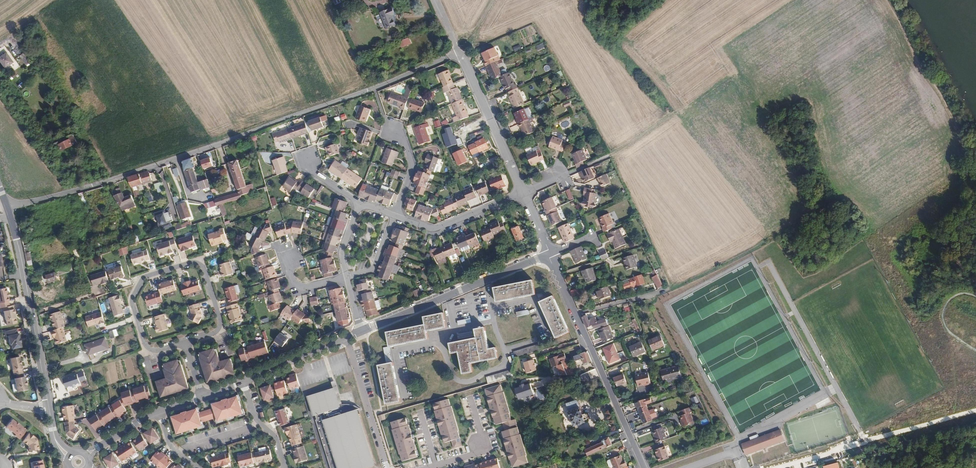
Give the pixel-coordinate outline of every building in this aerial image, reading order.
[(396,18),(393,11),(382,16),(390,32),(398,28),(394,19),(396,18)] [(409,37),(399,42),(402,48),(412,44),(409,37)] [(486,66),(497,61),(492,51),(483,56),(486,62),(484,63),(486,66)] [(7,52),(0,56),(0,60),(5,67),(14,61),(7,52)] [(504,76),(497,61),(486,66),(487,70),(489,70),(494,80),(504,76)] [(450,83),(453,81),(451,78),(449,78),(446,69),(436,74),(442,86),(450,83)] [(511,72),(504,76),(501,77),(506,88),(508,88),(509,91),(520,87),(518,84),(517,84),(511,72)] [(451,86),(450,83),(442,86),(444,90),(445,89),(451,103),(460,99),(461,99),(454,85),(451,86)] [(521,91),(520,87),(509,91),(515,108),(526,104),(520,91),(521,91)] [(406,108),(409,98),(393,92),(388,103),(401,108),(402,106),(406,108)] [(412,99),(409,98),(406,108),(409,109),(409,108),(421,112),(426,100),(414,96),(412,99)] [(460,99),(451,103),(457,117),(467,114),(460,99)] [(367,107),(357,104),(353,115),(364,119),(367,107)] [(519,124),(530,119),(525,109),(515,113),(518,119),(517,120),(519,124)] [(324,127),(321,117),(310,121),(313,131),(324,127)] [(469,132),(481,128),(477,119),(466,123),(469,132)] [(526,136),(535,132),(531,123),(528,124),(526,120),(519,124),(520,127),(521,127),(526,136)] [(414,131),(419,144),(430,141),(425,127),(426,127),(425,123),(416,126),(417,129),(414,131)] [(309,136),(305,124),(288,130),(289,132),(292,140),(305,136),(306,138),(309,136)] [(450,126),(444,128),(446,133),(442,134),(446,148),(457,145),(450,126)] [(367,146),(372,131),(360,127),(358,134),(360,135),(357,142),(367,146)] [(292,140),(289,132),(286,134),(285,131),(274,135),(277,145),(282,143),(283,144),(292,141),(292,140)] [(472,143),(474,142),(484,138),(481,131),(469,135),(472,143)] [(74,144),(78,142),(73,133),(69,136),(74,144)] [(53,144),(59,152),(62,150),(60,144),(70,139),(69,136),(53,144)] [(332,156),(343,152),(338,136),(327,139),(332,156)] [(60,144),(62,150),(74,144),(70,139),(60,144)] [(473,144),(475,151),(479,150),(480,151),(489,148),(485,139),(476,142),(473,144)] [(563,154),(566,147),(563,145),(563,143),(554,139),(550,148),(551,149),(563,154)] [(398,151),(388,148),(382,162),(393,166),(398,151)] [(576,167),(584,164),(583,160),(586,158),(582,148),(572,152),(575,159),(573,160),(576,167)] [(544,160),(541,152),(538,153),(536,151),(527,156),(531,166),(544,160)] [(428,162),(426,169),(433,171),(438,172),(440,165),(440,164),(439,163),(437,163),(439,158),(429,154),(427,159),(429,160),(428,162)] [(197,182),(189,158),(182,160),(183,165),(192,193),(210,187),(207,179),(197,182)] [(214,167),(211,158),(201,161),(205,170),(214,167)] [(272,161),(276,175),(287,172),(282,158),(272,161)] [(237,160),(228,163),(241,196),(249,193),(237,160)] [(343,179),(349,170),(337,162),(331,170),(339,176),(343,179)] [(595,178),(590,167),(579,172),(581,176),(582,176),(583,179),(584,182),(595,178)] [(419,173),(418,172),(416,176),(429,181),(433,171),(426,169),(425,168),(424,172),(420,171),(419,173)] [(398,177),(400,171),(392,169),(390,174),(398,177)] [(362,178),(349,170),(343,179),(347,182),(347,181),(355,187),(362,178)] [(139,174),(142,183),(152,180),(149,171),(139,174)] [(611,182),(607,173),(598,177),(602,186),(611,182)] [(128,178),(131,186),(142,183),(139,174),(128,178)] [(490,180),(494,190),(499,188),(500,189),(506,186),(502,175),(490,180)] [(429,181),(416,176),(415,180),(417,181),(416,183),(419,185),(418,188),(425,191),(429,181)] [(320,192),(303,181),(295,193),(298,195),(300,193),(314,201),(320,192)] [(162,182),(155,183),(156,192),(163,192),(162,182)] [(294,194),(299,187),(297,186),(296,187),(288,182),(282,191),(290,196),(292,193),(294,194)] [(476,186),(481,196),(490,192),(485,182),(476,186)] [(366,192),(362,191),(360,198),(369,201),(373,189),(367,187),(366,192)] [(465,191),(465,192),(469,201),(477,197),(473,187),(465,191)] [(592,193),(592,189),(584,188),(584,195),(584,196),(583,203),(580,205),(582,208),(594,209),(598,207),(596,204),(597,193),(592,193)] [(380,191),(373,189),(369,201),(372,202),(373,200),(376,201),(380,191)] [(381,189),(380,191),(376,201),(383,203),(388,191),(381,189)] [(566,191),(570,200),(574,198),(571,189),(566,191)] [(114,193),(121,205),(135,201),(133,194),(125,196),(123,191),(114,193)] [(398,200),(399,195),(388,191),(383,203),(386,204),(387,202),(390,203),(391,200),(397,202),(398,200)] [(461,205),(469,202),(465,192),(456,196),(461,205)] [(410,209),(415,211),(418,202),(419,200),(411,198),(408,206),(411,207),(410,209)] [(444,214),(457,208),(453,198),(444,201),(445,204),(441,206),(444,214)] [(545,213),(556,208),(552,198),(542,202),(545,209),(544,210),(545,213)] [(219,205),(219,204),(216,199),(215,200),(206,203),(198,202),(201,210),(219,205)] [(338,211),(344,214),(348,204),(336,200),(335,203),(332,202),(331,203),(329,208),(338,211)] [(424,220),(428,206),(418,202),(415,211),(418,212),(417,214),(420,216),(419,218),(424,220)] [(191,218),(186,203),(178,206),(183,221),(191,218)] [(424,220),(428,221),(429,219),(432,220),(434,214),(437,215),(441,214),(438,207),(435,209),(428,206),(424,220)] [(160,225),(173,221),(169,212),(167,212),(165,209),(154,213),(155,217),(156,216),(160,225)] [(554,213),(553,210),(545,213),(551,226),(561,222),(557,212),(554,213)] [(348,224),(349,221),(347,220),(348,215),(344,214),(338,211),(335,220),(348,224)] [(605,232),(615,227),(608,211),(596,216),(601,228),(603,227),(605,232)] [(176,230),(192,225),(190,220),(175,226),(176,230)] [(347,228),(348,224),(335,220),(333,227),(343,231),(344,227),(347,228)] [(493,235),(506,230),(503,224),(502,222),(499,223),(498,221),(489,225),(490,227),(493,235)] [(286,226),(289,234),(294,233),(302,235),(303,224),(296,222),(296,223),(286,226)] [(566,242),(576,238),(569,223),(560,227),(566,242)] [(254,235),(256,235),(265,240),(267,241),(272,232),(275,231),(272,224),(268,225),(266,230),(258,227),(254,235)] [(286,226),(285,224),(277,227),(280,237),(289,234),(286,226)] [(405,238),(409,227),(401,225),(400,228),(398,228),(397,231),(396,230),(394,234),(405,238)] [(220,230),(208,234),(212,245),(213,245),(216,245),(217,243),(216,243),(219,241),(220,243),(224,242),(223,240),(227,238),(223,227),(220,228),(220,230)] [(333,227),(330,235),(342,240),(344,237),(341,236),(343,231),(333,227)] [(484,242),(494,238),(493,235),(490,227),(480,232),(484,242)] [(524,238),(519,227),(512,229),(517,241),(524,238)] [(616,230),(615,227),(605,232),(612,246),(623,241),(618,230),(616,230)] [(469,244),(470,246),(479,242),(475,232),(466,236),(469,244)] [(400,248),(401,248),(405,238),(394,234),(393,238),(394,239),(393,242),(395,243),(394,246),(400,248)] [(469,244),(466,236),(465,234),(461,235),(461,236),(456,239),(460,248),(469,244)] [(192,235),(177,239),(181,251),(189,249),(188,248),(196,246),(192,235)] [(254,252),(255,255),(263,253),(261,249),(265,240),(256,235),(251,244),(257,246),(254,252)] [(330,235),(327,245),(337,248),(339,242),(341,243),(342,240),(330,235)] [(172,249),(177,247),(174,239),(156,245),(160,256),(161,256),(164,256),(165,255),(165,253),(168,252),(169,254),(173,252),(172,249)] [(442,247),(447,258),(449,256),(450,257),(457,253),(452,243),(442,247)] [(386,252),(397,256),(400,248),(394,246),(391,244),(389,249),(387,249),(386,252)] [(337,248),(327,245),(325,252),(327,253),(334,255),(336,251),(338,252),(339,249),(337,248)] [(120,256),(128,254),(127,247),(118,249),(120,256)] [(440,261),(447,258),(442,247),(438,249),(437,248),(431,250),(434,258),(438,256),(440,261)] [(581,247),(569,252),(570,256),(572,255),(577,265),(587,261),(581,247)] [(133,264),(138,262),(141,262),(149,259),(147,251),(130,255),(133,264)] [(608,257),(606,251),(600,254),(603,260),(608,257)] [(395,264),(397,256),(386,252),(385,256),(387,257),(386,260),(395,264)] [(320,262),(322,269),(336,265),(335,263),(333,263),(333,259),(334,255),(327,253),(324,261),(320,262)] [(638,266),(634,254),(624,257),(628,269),(638,266)] [(263,266),(264,270),(273,267),(269,255),(257,259),(260,268),(263,266)] [(392,272),(395,264),(386,260),(384,265),(382,264),(381,268),(392,272)] [(222,273),(223,277),(233,273),(230,261),(220,265),(222,273)] [(323,276),(324,279),(333,277),(332,273),(337,272),(336,265),(322,269),(324,276),(323,276)] [(121,266),(108,270),(111,280),(117,278),(117,277),(119,276),(120,278),(122,278),(123,277),(124,276),(124,275),(121,266)] [(273,267),(264,270),(267,279),(277,276),(274,267),(273,267)] [(389,280),(392,272),(381,268),(379,272),(381,272),(380,277),(389,280)] [(596,281),(592,269),(581,272),(584,280),(585,280),(586,284),(596,281)] [(103,284),(109,282),(106,271),(90,276),(93,286),(103,283),(103,284)] [(47,275),(49,282),(58,279),(56,272),(47,275)] [(646,283),(643,274),(631,278),(633,282),(624,286),(625,290),(637,285),(637,286),(646,283)] [(655,275),(650,279),(657,290),(662,286),(655,275)] [(173,279),(157,284),(160,291),(161,294),(176,289),(173,279)] [(271,293),(280,290),(282,289),(278,279),(268,282),(271,293)] [(189,283),(188,281),(183,283),(187,294),(201,290),(198,280),(191,282),(189,283)] [(496,288),(499,302),(537,294),(534,280),(496,288)] [(365,294),(373,291),(372,288),(371,289),(369,281),(361,283),(361,286),(359,287),(360,291),(364,290),(365,294)] [(332,297),(346,294),(345,290),(343,290),(343,288),(339,288),(338,284),(330,287),(332,297)] [(346,294),(348,293),(348,289),(346,287),(344,286),(343,285),(339,284),(338,284),(339,288),(343,288),(343,290),(345,290),(346,294)] [(225,288),(229,302),(239,299),(237,295),(237,293),(234,285),(225,288)] [(611,295),(608,286),(597,290),(600,299),(611,295)] [(8,305),(7,301),(8,300),(7,296),(6,296),(5,292),(6,292),(4,287),(0,288),(0,307),(2,307),(8,305)] [(416,298),(421,296),(418,289),(413,292),(416,298)] [(573,298),(578,296),(580,295),(577,289),(570,291),(573,298)] [(271,293),(267,294),(269,298),(270,298),(273,306),(269,307),(271,313),(283,309),(281,304),(284,302),(280,290),(271,293)] [(161,294),(160,291),(145,296),(148,306),(163,301),(161,294)] [(363,303),(375,300),(373,291),(365,294),(363,294),(364,299),(362,300),(363,303)] [(336,304),(348,301),(346,294),(332,297),(334,304),(336,304)] [(119,295),(109,299),(115,317),(124,314),(123,310),(122,310),(121,305),(120,305),(119,303),(122,302),(119,295)] [(570,330),(554,295),(541,301),(557,336),(570,330)] [(363,303),(364,307),(366,307),(368,312),(378,309),(375,300),(363,303)] [(338,311),(349,308),(348,301),(336,304),(338,311)] [(198,303),(189,306),(191,314),(189,319),(198,324),(201,319),(200,319),(202,315),(198,303)] [(238,303),(227,306),(232,323),(243,320),(238,303)] [(12,308),(11,304),(8,305),(2,307),(5,319),(6,319),(7,324),(15,323),(16,322),(15,318),(14,317),(13,313),(14,313),(13,308),(12,308)] [(288,306),(280,315),(290,323),(292,320),(297,314),(288,306)] [(352,319),(349,308),(338,311),(341,322),(352,319)] [(54,330),(62,327),(64,327),(60,311),(49,315),(54,330)] [(297,314),(292,320),(300,325),(303,322),(307,325),(310,324),(310,317),(307,317),(299,311),(297,314)] [(100,324),(104,322),(101,312),(84,316),(87,326),(100,323),(100,324)] [(387,332),(390,347),(428,339),(427,330),(447,326),(444,312),(424,316),(426,325),(387,332)] [(587,313),(584,314),(582,317),(586,327),(593,325),(594,324),(595,320),(598,319),(597,317),(589,319),(587,313)] [(164,314),(154,317),(156,320),(155,321),(157,327),(155,327),(157,332),(160,332),(169,329),(164,314)] [(594,324),(593,325),(594,328),(600,327),(600,326),(609,324),(607,318),(598,321),(598,319),(595,320),(594,324)] [(620,333),(615,323),(606,327),(610,337),(620,333)] [(449,344),(451,353),(458,352),(462,370),(472,369),(471,360),(498,355),(496,344),(489,346),(485,325),(476,327),(477,336),(449,344)] [(54,330),(51,331),(54,338),(55,338),(57,344),(71,339),(70,333),(65,334),(62,327),(54,330)] [(18,333),(8,335),(11,348),(21,346),(18,333)] [(290,339),(282,333),(276,341),(284,347),(290,339)] [(660,334),(648,339),(653,349),(665,344),(660,334)] [(84,344),(87,354),(107,348),(104,339),(84,344)] [(266,355),(270,354),(266,341),(264,341),(249,347),(248,347),(240,350),(239,350),(243,361),(246,360),(248,359),(249,361),(255,359),(255,357),(257,356),(263,354),(265,354),(266,355)] [(645,351),(641,342),(630,346),(633,356),(645,351)] [(619,357),(613,343),(604,348),(610,361),(619,357)] [(530,346),(515,349),(515,352),(516,356),(531,352),(530,346)] [(202,357),(200,358),(209,382),(217,379),(219,378),(220,378),(235,373),(230,357),(220,361),(217,352),(215,352),(214,351),(215,351),(214,348),(200,353),(202,357)] [(579,367),(592,360),(588,351),(574,357),(579,367)] [(554,368),(563,364),(562,361),(567,359),(565,353),(550,359),(554,368)] [(21,372),(22,372),(18,356),(9,357),(12,374),(14,374),(21,372)] [(534,358),(524,361),(527,372),(537,369),(534,358)] [(563,364),(568,376),(577,376),(569,358),(567,359),(562,361),(563,364)] [(166,379),(156,382),(161,397),(173,393),(173,394),(177,393),(177,392),(179,391),(180,391),(188,389),(180,364),(178,365),(177,360),(163,365),(165,369),(163,370),(166,379)] [(378,365),(380,379),(394,373),(393,362),(378,365)] [(669,377),(670,379),(679,377),(676,365),(659,370),(661,379),(669,377)] [(513,375),(511,369),(486,377),(488,383),(513,375)] [(85,371),(64,379),(68,390),(81,385),(80,383),(88,380),(85,371)] [(22,376),(21,372),(14,374),(15,377),(13,378),(16,391),(24,389),(24,385),(24,384),(23,380),(22,376)] [(637,385),(647,383),(647,384),(650,384),(647,372),(635,375),(637,385)] [(299,386),(295,373),(291,374),(292,376),(286,378),(289,388),(299,386)] [(394,373),(380,379),(385,404),(399,401),(394,373)] [(627,382),(623,374),(615,378),(618,386),(627,382)] [(287,392),(284,380),(277,382),(277,381),(273,382),(277,395),(287,392)] [(330,382),(333,390),(338,406),(342,404),(335,381),(330,382)] [(273,396),(269,383),(265,385),(266,386),(260,388),(264,400),(273,396)] [(536,398),(530,383),(525,384),(525,383),(520,385),(520,386),(515,388),(519,400),(524,398),(525,402),(536,398)] [(501,384),(485,389),(487,396),(486,396),(493,418),(494,418),(496,425),(503,423),(506,431),(502,432),(504,439),(504,440),(510,461),(511,461),(513,467),(529,463),(527,456),(521,434),(520,434),(518,427),(517,428),(515,419),(512,420),(509,413),(511,413),(504,391),(503,391),(501,384)] [(124,399),(125,405),(130,403),(130,404),(137,402),(137,400),(147,397),(147,399),(150,398),(146,385),(139,387),(138,385),(136,385),(136,388),(130,390),(129,388),(128,388),(129,390),(121,393),(124,399)] [(333,390),(308,397),(314,416),(315,416),(317,420),(316,420),(330,467),(368,467),(373,466),(357,413),(361,411),(360,411),(359,410),(357,408),(356,407),(355,407),(352,405),(350,404),(346,404),(344,404),(342,404),(338,406),(333,390)] [(213,407),(206,409),(209,419),(216,417),(217,420),(242,413),(241,410),(241,409),(237,396),(227,399),(226,398),(222,400),(212,403),(213,407)] [(638,406),(640,410),(648,408),(646,403),(652,401),(650,397),(630,404),(632,408),(638,406)] [(449,399),(433,403),(435,411),(434,411),(441,435),(442,435),(444,442),(452,440),(454,448),(462,446),(458,430),(459,430),(452,406),(451,406),(449,399)] [(96,416),(89,420),(93,427),(99,425),(99,426),(108,423),(107,421),(115,417),(116,418),(122,414),(122,413),(126,410),(124,406),(121,401),(106,410),(105,408),(103,409),(104,411),(97,415),(96,413),(95,414),(96,416)] [(576,401),(566,405),(569,412),(568,412),(574,427),(585,423),(584,421),(587,419),(585,414),(582,415),(579,408),(576,401)] [(64,418),(64,422),(73,421),(73,417),(74,417),(72,405),(61,407),(61,411),(62,411),(62,414),(63,418),(64,418)] [(691,410),(689,406),(679,410),(680,415),(679,415),(681,420),(681,423),(682,425),(684,425),(693,421),(689,411),(691,410)] [(207,419),(204,410),(198,412),(197,409),(197,408),(186,411),(186,410),(181,412),(171,415),(176,432),(201,425),(200,421),(207,419)] [(279,426),(288,423),(284,408),(275,410),(279,426)] [(640,410),(645,423),(654,420),(653,418),(657,416),(654,409),(650,411),(648,408),(640,410)] [(406,417),(390,422),(393,429),(392,429),(399,453),(402,460),(417,456),(415,448),(416,448),(409,424),(408,424),(406,417)] [(19,439),(26,430),(11,419),(6,427),(15,434),(15,435),(19,439)] [(66,433),(70,436),(69,437),(73,439),(78,430),(74,428),(73,421),(64,422),(63,422),(66,433)] [(655,434),(658,442),(668,439),(662,422),(652,426),(653,430),(655,430),(656,433),(655,434)] [(291,446),(300,443),(299,438),(299,437),(295,424),(283,427),(285,433),(286,432),(287,435),(288,441),(289,441),(291,446)] [(146,427),(142,430),(150,442),(158,437),(151,425),(146,429),(146,427)] [(91,433),(98,438),(101,434),(94,429),(91,433)] [(742,445),(745,456),(784,443),(781,432),(742,445)] [(34,437),(29,433),(28,433),(22,441),(27,445),(28,451),(38,450),(37,439),(34,437)] [(136,434),(131,437),(139,449),(147,444),(140,433),(137,435),(136,434)] [(592,454),(612,445),(608,437),(603,440),(602,440),(602,441),(602,442),(598,444),(598,442),(592,445),(593,447),(592,447),(591,447),(585,450),(586,456),(592,454)] [(125,442),(121,444),(128,456),(136,451),(129,441),(126,443),(125,442)] [(128,456),(121,444),(118,447),(119,448),(114,451),(121,460),(128,456)] [(302,466),(307,465),(302,446),(291,449),(295,461),(294,461),(296,467),(302,466)] [(670,457),(666,446),(656,449),(660,461),(670,457)] [(255,452),(251,452),(253,462),(261,461),(262,461),(266,460),(271,459),(269,449),(255,452)] [(156,465),(164,455),(161,452),(160,453),(156,450),(149,459),(156,465)] [(118,462),(111,451),(108,453),(108,454),(103,457),(110,467),(118,462)] [(227,462),(230,461),(228,452),(210,456),(212,465),(223,463),(223,465),(227,464),(227,462)] [(249,464),(253,463),(253,462),(251,452),(237,455),(239,466),(244,465),(249,464)] [(625,460),(622,461),(622,459),(619,453),(606,457),(606,459),(608,464),(609,465),(612,464),(614,467),(619,467),(627,465),(625,460)] [(164,455),(156,465),(160,467),(165,467),(171,461),(167,458),(168,457),(164,455)] [(41,460),(32,462),(33,467),(43,467),(41,460)] [(481,467),(499,467),(497,460),(480,465),(481,467)]
